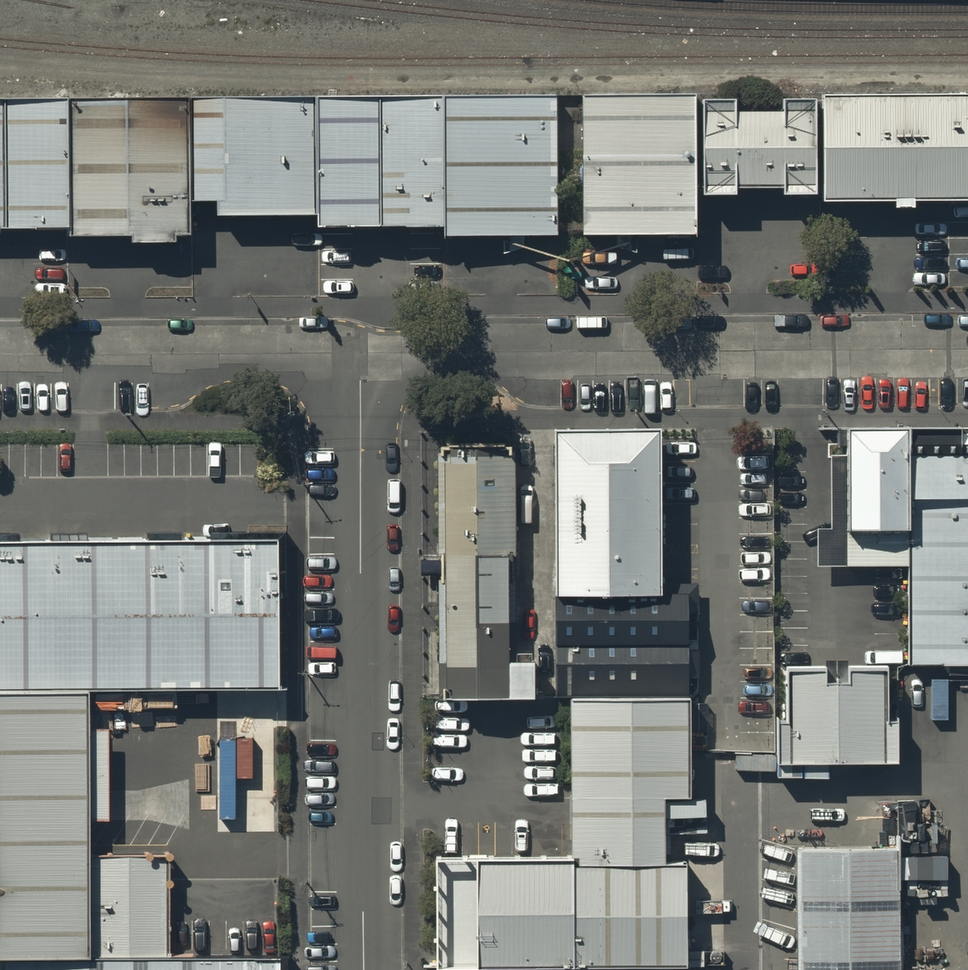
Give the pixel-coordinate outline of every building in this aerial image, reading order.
[(693,104),(583,104),(584,246),(693,246),(693,104)] [(820,106),(821,208),(967,207),(967,105),(820,106)] [(438,108),(313,109),(313,239),(439,239),(438,108)] [(559,108),(440,108),(440,245),(559,245),(559,108)] [(0,110),(0,238),(63,238),(62,109),(0,110)] [(186,109),(65,110),(66,246),(186,246),(186,109)] [(310,109),(190,109),(191,225),(311,225),(310,109)] [(811,110),(704,110),(704,201),(811,201),(811,110)] [(822,525),(823,563),(914,563),(913,423),(837,424),(838,525),(822,525)] [(967,662),(967,423),(913,423),(914,563),(915,662),(967,662)] [(661,443),(556,444),(557,602),(662,602),(661,443)] [(527,444),(439,445),(441,663),(530,662),(527,444)] [(275,699),(274,551),(0,553),(0,701),(275,699)] [(688,604),(557,605),(558,654),(688,653),(688,604)] [(687,654),(558,655),(558,704),(687,703),(687,654)] [(891,666),(797,666),(798,757),(892,756),(891,666)] [(0,705),(0,964),(84,964),(83,705),(0,705)] [(691,807),(691,706),(571,706),(572,864),(667,863),(666,807),(691,807)] [(796,817),(796,969),(891,969),(890,817),(796,817)] [(163,866),(85,866),(85,968),(163,967),(163,866)] [(475,870),(476,969),(715,969),(714,869),(475,870)] [(896,938),(896,969),(967,969),(967,938),(896,938)]
